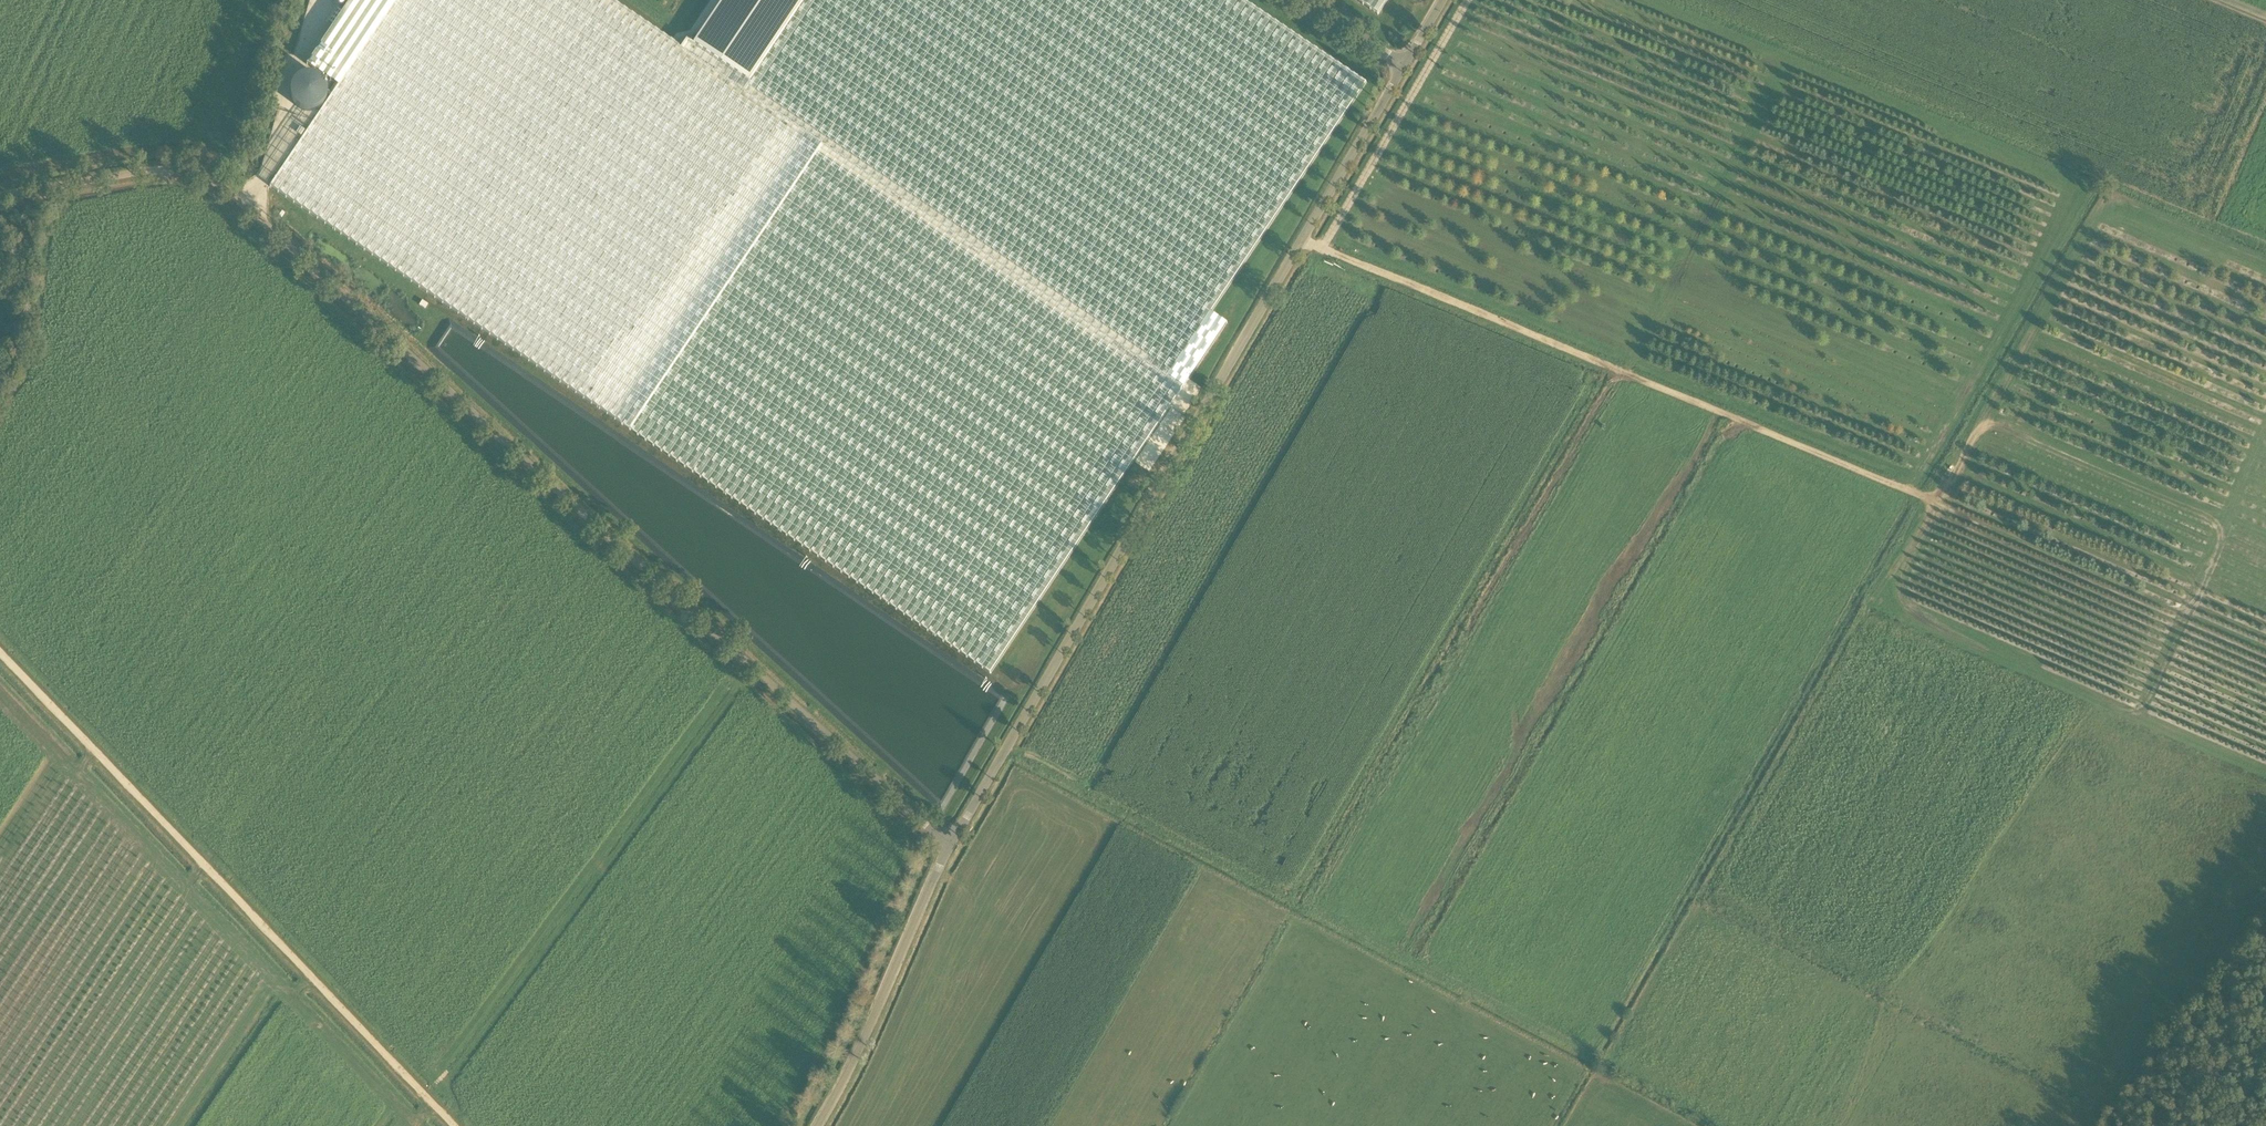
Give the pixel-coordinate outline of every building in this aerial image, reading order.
[(1184,388),(1227,324),(1211,313),(1367,83),(1243,0),(725,0),(696,43),(697,44),(690,54),(611,0),(350,0),(307,64),(339,85),(270,186),(991,673),(1184,388)] [(1379,15),(1389,0),(1357,0),(1379,15)] [(284,105),(318,108),(321,77),(286,74),(284,105)]
